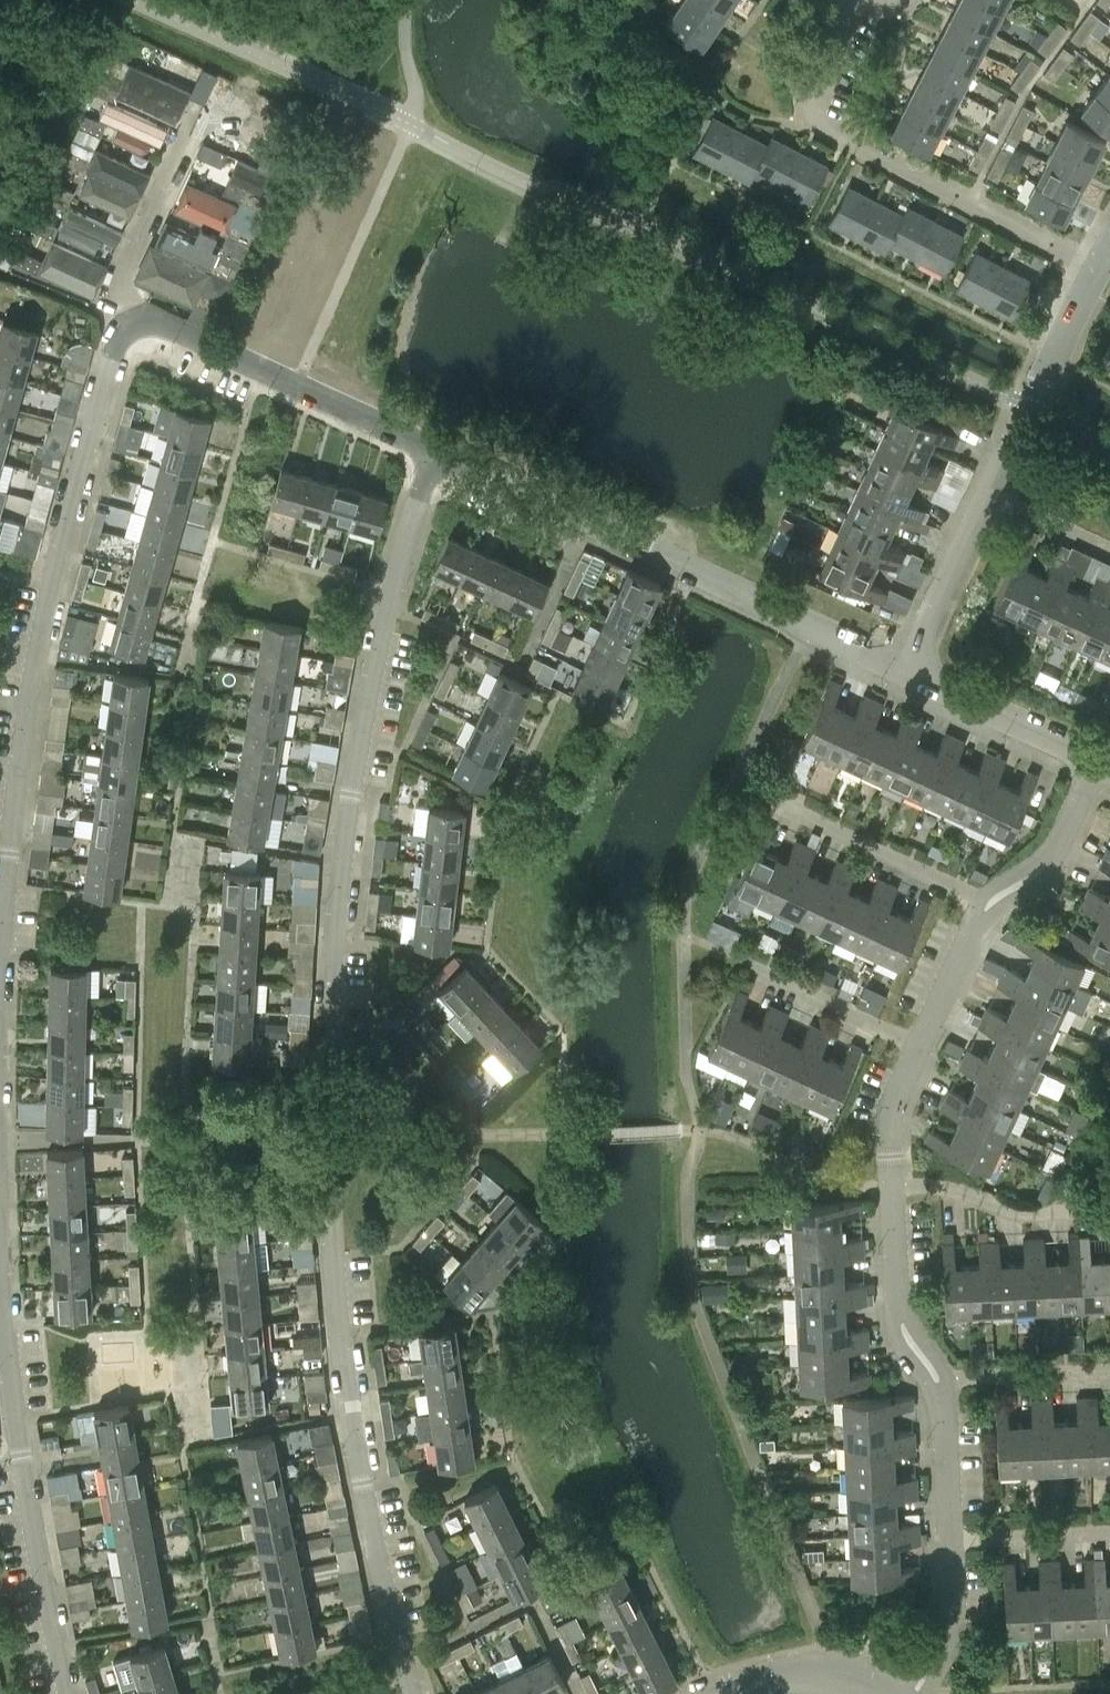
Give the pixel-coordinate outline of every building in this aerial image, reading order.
[(714,28),(727,9),(713,0),(682,0),(679,4),(714,28)] [(733,0),(713,0),(727,9),(733,0)] [(953,11),(991,30),(1001,10),(982,0),(959,0),(953,11)] [(1001,10),(1006,0),(982,0),(1001,10)] [(701,47),(714,28),(679,4),(666,24),(701,47)] [(1081,23),(1090,30),(1100,17),(1090,10),(1081,23)] [(943,31),(981,50),(991,30),(953,11),(943,31)] [(1058,21),(1048,34),(1057,42),(1067,28),(1058,21)] [(1081,23),(1070,37),(1080,44),(1090,30),(1081,23)] [(970,70),(981,50),(943,31),(933,51),(970,70)] [(1048,55),(1057,42),(1048,34),(1037,48),(1048,55)] [(1063,46),(1053,60),(1063,67),(1073,53),(1063,46)] [(960,90),(970,70),(933,51),(923,71),(960,90)] [(1030,79),(1040,64),(1030,58),(1020,71),(1030,79)] [(1053,60),(1043,73),(1053,81),(1063,67),(1053,60)] [(196,93),(135,66),(120,100),(181,127),(196,93)] [(105,70),(100,80),(117,87),(121,77),(105,70)] [(923,71),(912,91),(950,110),(960,90),(923,71)] [(1020,92),(1030,79),(1020,71),(1010,85),(1020,92)] [(1109,101),(1109,73),(1096,91),(1109,101)] [(117,87),(100,80),(100,79),(94,92),(116,102),(122,89),(117,87)] [(912,91),(902,111),(940,130),(950,110),(912,91)] [(1096,91),(1082,110),(1109,131),(1109,101),(1096,91)] [(1005,95),(997,110),(1008,116),(1016,101),(1005,95)] [(170,134),(105,103),(99,116),(115,124),(110,135),(158,158),(170,134)] [(1015,119),(1026,125),(1034,110),(1023,104),(1015,119)] [(1000,131),(1008,116),(997,110),(990,125),(1000,131)] [(929,151),(940,130),(902,111),(891,132),(929,151)] [(106,123),(85,114),(84,113),(78,126),(100,135),(106,123)] [(712,117),(704,113),(703,113),(698,123),(706,127),(712,117)] [(694,151),(722,166),(740,130),(712,116),(712,117),(706,127),(694,151)] [(230,134),(277,154),(285,136),(237,117),(230,134)] [(1015,119),(1007,135),(1018,140),(1026,125),(1015,119)] [(1057,140),(1094,159),(1105,138),(1068,119),(1057,140)] [(768,145),(767,144),(740,130),(722,166),(750,181),(754,173),(753,172),(768,145)] [(984,135),(977,150),(987,156),(995,141),(984,135)] [(771,136),(767,144),(768,145),(753,172),(754,173),(780,186),(799,151),(771,136)] [(1084,179),(1094,159),(1057,140),(1047,160),(1084,179)] [(1013,150),(1002,144),(995,158),(1006,164),(1013,150)] [(204,145),(193,168),(240,191),(251,168),(204,145)] [(62,160),(63,161),(84,170),(90,158),(68,148),(62,160)] [(979,171),(987,156),(977,150),(969,165),(979,171)] [(827,165),(799,151),(780,186),(808,201),(820,178),(826,167),(827,165)] [(257,167),(279,177),(285,165),(263,155),(257,167)] [(995,158),(986,175),(997,180),(1006,164),(995,158)] [(149,180),(106,159),(99,173),(141,194),(149,180)] [(1074,199),(1084,179),(1047,160),(1036,180),(1074,199)] [(834,172),(826,167),(820,178),(829,182),(834,172)] [(140,202),(88,179),(82,195),(133,218),(140,202)] [(1025,201),(1063,220),(1074,199),(1036,180),(1025,201)] [(74,192),(53,182),(52,182),(47,194),(46,195),(68,204),(74,192)] [(236,206),(189,183),(179,203),(225,227),(236,206)] [(829,222),(857,236),(875,200),(847,186),(829,222)] [(22,199),(32,204),(37,191),(28,187),(22,199)] [(241,201),(263,211),(269,199),(247,189),(241,201)] [(885,250),(889,243),(888,243),(903,214),(902,214),(875,200),(857,236),(885,250)] [(888,243),(889,243),(916,257),(935,220),(906,206),(902,214),(903,214),(888,243)] [(72,212),(61,236),(117,262),(128,238),(72,212)] [(58,226),(37,216),(31,229),(53,239),(58,226)] [(172,218),(160,243),(198,261),(210,236),(172,218)] [(963,235),(935,220),(916,257),(944,271),(963,235)] [(226,235),(247,245),(253,233),(231,223),(226,235)] [(112,274),(59,249),(45,278),(98,303),(112,274)] [(15,263),(37,273),(43,260),(21,250),(15,263)] [(984,302),(1003,266),(975,251),(956,287),(984,302)] [(1044,269),(1048,261),(1034,254),(1030,262),(1044,269)] [(210,270),(232,280),(237,267),(216,257),(210,270)] [(199,278),(157,258),(146,283),(188,302),(199,278)] [(1031,280),(1003,266),(984,302),(1012,316),(1031,280)] [(216,314),(221,301),(200,291),(194,304),(216,314)] [(188,320),(208,330),(209,330),(216,315),(215,315),(195,305),(188,319),(188,320)] [(0,330),(0,348),(30,356),(38,329),(3,319),(0,330)] [(30,356),(0,348),(0,375),(23,382),(30,356)] [(71,358),(68,367),(86,372),(89,363),(71,358)] [(83,381),(86,372),(68,367),(66,376),(83,381)] [(23,382),(0,375),(0,404),(15,408),(23,382)] [(125,403),(120,421),(130,424),(135,406),(125,403)] [(15,408),(0,404),(0,432),(8,435),(15,408)] [(886,427),(929,448),(934,436),(954,446),(959,436),(896,406),(886,427)] [(176,407),(168,435),(202,445),(210,417),(176,407)] [(54,419),(72,424),(74,415),(56,410),(54,419)] [(51,428),(69,434),(72,424),(54,419),(51,428)] [(125,441),(130,424),(120,421),(115,439),(125,441)] [(929,448),(886,427),(876,448),(939,478),(944,468),(924,458),(929,448)] [(69,434),(51,428),(50,433),(46,432),(42,444),(64,450),(65,450),(69,434)] [(8,435),(0,432),(0,460),(1,461),(8,435)] [(195,471),(202,445),(168,435),(161,461),(195,471)] [(834,444),(824,439),(820,447),(831,452),(834,444)] [(939,478),(876,448),(866,468),(909,489),(915,478),(935,487),(939,478)] [(106,473),(115,476),(120,458),(111,455),(106,473)] [(187,497),(195,471),(161,461),(153,487),(187,497)] [(41,462),(39,471),(57,476),(60,467),(41,462)] [(271,503),(298,511),(308,476),(281,468),(271,503)] [(909,489),(866,468),(857,489),(920,519),(924,509),(904,499),(909,489)] [(55,486),(57,476),(39,471),(36,481),(37,481),(55,486)] [(106,473),(101,491),(110,494),(115,476),(106,473)] [(334,484),(308,476),(298,511),(324,519),(334,484)] [(350,526),(360,491),(334,484),(324,519),(350,526)] [(180,524),(187,497),(153,487),(146,514),(180,524)] [(920,519),(857,489),(847,509),(890,529),(895,518),(916,528),(920,519)] [(387,499),(360,491),(350,526),(377,534),(387,499)] [(91,526),(101,529),(106,511),(96,508),(91,526)] [(890,529),(847,509),(837,530),(900,559),(905,549),(885,540),(890,529)] [(173,550),(180,524),(146,514),(139,541),(173,550)] [(25,523),(43,528),(45,520),(27,515),(25,523)] [(800,524),(788,519),(784,528),(796,533),(800,524)] [(916,528),(927,533),(931,524),(920,519),(916,528)] [(20,522),(12,549),(36,555),(40,538),(22,533),(25,523),(20,522)] [(43,528),(25,523),(22,533),(40,538),(43,528)] [(91,526),(86,544),(96,547),(101,529),(91,526)] [(1025,541),(1034,546),(1041,532),(1031,527),(1025,541)] [(795,535),(783,529),(773,549),(786,555),(795,535)] [(900,559),(837,530),(828,551),(871,570),(876,559),(896,569),(900,559)] [(433,567),(460,579),(475,547),(448,535),(433,567)] [(165,576),(173,550),(139,541),(132,567),(165,576)] [(994,604),(1015,614),(1036,571),(1025,565),(1034,546),(1025,541),(1024,541),(994,604)] [(1070,546),(1062,542),(1055,556),(1064,560),(1070,546)] [(267,552),(285,557),(288,548),(269,543),(267,552)] [(475,547),(460,579),(485,591),(500,559),(475,547)] [(305,553),(288,548),(285,557),(302,562),(305,553)] [(828,551),(818,572),(880,601),(885,591),(865,581),(871,570),(828,551)] [(907,562),(917,567),(921,557),(911,552),(907,562)] [(1046,575),(1036,571),(1015,614),(1036,624),(1065,560),(1064,560),(1055,556),(1046,575)] [(571,575),(580,579),(588,561),(580,557),(571,575)] [(319,567),(337,572),(340,563),(321,558),(319,567)] [(500,559),(485,591),(509,602),(524,570),(500,559)] [(76,578),(86,581),(91,563),(81,560),(76,578)] [(1065,560),(1036,624),(1056,633),(1077,590),(1065,584),(1075,565),(1065,560)] [(357,568),(340,563),(337,572),(354,577),(357,568)] [(158,602),(165,576),(132,567),(124,593),(158,602)] [(533,613),(548,581),(524,570),(509,602),(533,613)] [(616,595),(648,610),(660,585),(628,570),(616,595)] [(571,575),(564,591),(573,595),(580,579),(571,575)] [(1087,594),(1077,590),(1056,633),(1077,643),(1107,580),(1096,575),(1087,594)] [(76,578),(72,596),(81,599),(86,581),(76,578)] [(1077,643),(1097,652),(1109,626),(1109,605),(1106,603),(1109,596),(1109,581),(1107,580),(1077,643)] [(151,628),(158,602),(124,593),(117,619),(151,628)] [(605,620),(637,635),(648,610),(616,595),(605,620)] [(549,624),(558,628),(566,610),(557,606),(549,624)] [(440,625),(444,616),(425,607),(421,617),(440,625)] [(66,616),(62,631),(58,655),(88,659),(97,625),(66,616)] [(444,616),(440,625),(455,632),(459,623),(444,616)] [(144,654),(151,628),(117,619),(110,645),(144,654)] [(593,644),(625,659),(637,635),(605,620),(593,644)] [(259,650),(295,656),(300,628),(264,622),(259,650)] [(549,624),(541,639),(550,644),(558,628),(549,624)] [(1097,652),(1109,658),(1109,626),(1097,652)] [(489,647),(493,638),(475,630),(470,639),(489,647)] [(508,645),(493,638),(489,647),(505,654),(508,645)] [(625,659),(593,644),(582,669),(614,684),(625,659)] [(254,676),(290,682),(295,656),(259,650),(254,676)] [(354,655),(354,654),(335,651),(334,662),(353,666),(354,655)] [(526,673),(535,677),(543,660),(534,656),(526,673)] [(502,663),(490,658),(486,665),(498,671),(502,663)] [(442,677),(451,681),(459,664),(451,659),(442,677)] [(1011,673),(1015,664),(1005,659),(1000,668),(1011,673)] [(334,662),(332,671),(351,674),(353,666),(334,662)] [(570,694),(602,709),(614,684),(582,669),(570,694)] [(486,698),(519,713),(530,687),(498,672),(486,698)] [(114,674),(110,702),(145,707),(149,679),(114,674)] [(250,703),(285,709),(290,682),(254,676),(250,703)] [(442,677),(435,693),(444,697),(451,681),(442,677)] [(802,742),(822,751),(842,707),(832,703),(841,682),(831,678),(802,742)] [(52,693),(71,696),(72,686),(53,683),(52,693)] [(52,693),(51,702),(69,705),(71,696),(52,693)] [(854,713),(842,707),(822,751),(843,761),(873,697),(864,693),(854,713)] [(863,770),(883,727),(874,722),(883,702),(873,697),(843,761),(863,770)] [(519,713),(486,698),(475,722),(507,737),(519,713)] [(106,729),(141,734),(145,707),(110,702),(106,729)] [(245,730),(280,736),(285,709),(250,703),(245,730)] [(326,706),(325,716),(343,719),(345,710),(326,706)] [(420,726),(429,730),(437,713),(428,709),(420,726)] [(896,732),(883,727),(863,770),(884,780),(913,716),(906,712),(896,732)] [(341,727),(343,719),(325,716),(324,724),(341,727)] [(904,789),(924,745),(914,741),(924,721),(913,716),(884,780),(904,789)] [(507,737),(475,722),(463,747),(496,762),(507,737)] [(420,726),(412,742),(421,746),(429,730),(420,726)] [(102,755),(137,761),(141,734),(106,729),(102,755)] [(240,756),(276,763),(280,736),(245,730),(240,756)] [(936,751),(924,745),(904,789),(925,799),(954,735),(946,731),(936,751)] [(945,808),(965,764),(956,760),(965,740),(954,735),(925,799),(945,808)] [(45,747),(63,749),(65,740),(46,737),(45,747)] [(45,747),(43,756),(62,759),(63,749),(45,747)] [(496,762),(463,747),(452,772),(484,787),(496,762)] [(977,770),(965,764),(945,808),(966,818),(995,754),(987,751),(977,770)] [(986,827),(1006,784),(996,779),(1005,759),(995,754),(966,818),(986,827)] [(98,782),(133,788),(137,761),(102,755),(98,782)] [(235,783),(271,789),(276,763),(240,756),(235,783)] [(317,759),(315,769),(334,773),(336,762),(317,759)] [(333,781),(334,773),(315,769),(314,778),(333,781)] [(1019,789),(1006,784),(986,827),(1009,838),(1038,774),(1028,769),(1019,789)] [(95,809),(130,815),(133,788),(98,782),(95,809)] [(231,809),(266,816),(271,789),(235,783),(231,809)] [(37,801),(56,803),(57,794),(39,791),(37,801)] [(852,798),(846,811),(854,815),(860,802),(852,798)] [(379,800),(377,818),(387,820),(389,806),(390,801),(379,800)] [(37,801),(36,810),(54,813),(56,803),(37,801)] [(391,803),(389,817),(399,818),(400,805),(391,803)] [(429,807),(425,835),(461,839),(464,811),(429,807)] [(91,837),(126,842),(130,815),(95,809),(91,837)] [(261,843),(266,816),(231,809),(226,837),(261,843)] [(297,812),(296,821),(306,822),(325,826),(326,815),(308,812),(297,812)] [(325,826),(306,822),(305,831),(323,834),(325,826)] [(734,888),(756,898),(776,854),(765,849),(774,830),(764,825),(734,888)] [(458,865),(461,839),(425,835),(422,861),(458,865)] [(373,856),(383,857),(385,837),(375,836),(373,856)] [(126,842),(91,837),(87,863),(122,869),(126,842)] [(786,859),(776,854),(756,898),(776,907),(806,844),(795,840),(786,859)] [(932,843),(928,852),(947,861),(951,852),(932,843)] [(776,907),(796,917),(817,873),(806,868),(815,849),(806,844),(776,907)] [(30,855),(48,857),(50,848),(31,845),(30,855)] [(230,871),(256,872),(257,852),(231,847),(230,871)] [(962,858),(952,853),(947,865),(957,869),(962,858)] [(47,868),(48,862),(48,857),(30,855),(29,862),(29,865),(47,868)] [(1103,855),(1098,865),(1109,870),(1109,859),(1103,855)] [(373,856),(373,862),(371,873),(381,874),(383,857),(373,856)] [(827,878),(817,873),(796,917),(817,927),(847,863),(836,858),(827,878)] [(454,892),(458,865),(422,861),(419,888),(454,892)] [(122,869),(87,863),(83,891),(118,896),(122,869)] [(817,927),(838,936),(858,893),(846,887),(856,867),(847,863),(817,927)] [(970,875),(982,880),(986,872),(973,866),(970,875)] [(259,872),(256,872),(230,871),(224,870),(222,898),(258,901),(259,872)] [(299,884),(318,886),(318,876),(300,875),(299,884)] [(868,898),(858,893),(838,936),(858,946),(887,882),(878,878),(868,898)] [(858,946),(878,955),(899,912),(887,906),(897,887),(887,882),(858,946)] [(1084,896),(1109,909),(1109,891),(1108,895),(1089,886),(1084,896)] [(451,919),(454,892),(419,888),(416,915),(451,919)] [(367,909),(377,910),(379,891),(369,890),(367,909)] [(1084,896),(1079,906),(1099,915),(1094,926),(1109,934),(1109,909),(1084,896)] [(910,917),(899,912),(878,955),(900,966),(930,902),(919,897),(910,917)] [(256,928),(258,901),(222,898),(221,926),(256,928)] [(367,909),(365,927),(375,928),(377,910),(367,909)] [(448,947),(451,919),(416,915),(413,943),(448,947)] [(316,922),(297,921),(296,930),(315,931),(316,922)] [(254,955),(256,928),(221,926),(219,953),(254,955)] [(1052,947),(1074,958),(1080,945),(1109,959),(1109,934),(1094,926),(1089,937),(1069,927),(1064,938),(1058,935),(1052,947)] [(718,941),(719,941),(725,944),(733,947),(737,939),(740,933),(730,928),(722,931),(719,940),(718,941)] [(1016,944),(1021,933),(1010,928),(1002,937),(1016,944)] [(314,941),(315,931),(296,930),(296,940),(314,941)] [(1036,953),(1030,964),(1074,984),(1085,962),(1074,958),(1052,947),(1021,933),(1016,944),(1036,953)] [(253,982),(254,955),(219,953),(217,980),(253,982)] [(1001,975),(1006,966),(989,958),(984,967),(1001,975)] [(1065,1005),(1074,984),(1030,964),(1025,975),(1006,966),(1001,975),(1065,1005)] [(440,988),(459,1009),(485,985),(465,965),(440,988)] [(50,966),(50,995),(85,995),(85,967),(50,966)] [(452,977),(443,967),(433,975),(434,976),(443,985),(452,977)] [(836,973),(824,967),(819,977),(831,982),(836,973)] [(312,975),(293,974),(292,984),(311,985),(312,975)] [(1055,1025),(1065,1005),(1001,975),(997,985),(1017,994),(1012,1005),(1055,1025)] [(135,996),(135,978),(125,978),(125,996),(135,996)] [(217,980),(216,1006),(251,1009),(263,1009),(265,982),(253,982),(217,980)] [(311,994),(311,985),(292,984),(292,994),(311,994)] [(853,990),(841,984),(838,992),(850,998),(853,990)] [(503,1005),(485,985),(459,1009),(477,1029),(503,1005)] [(707,1053),(729,1063),(749,1019),(738,1014),(747,994),(737,989),(707,1053)] [(84,1023),(85,995),(50,995),(49,1022),(84,1023)] [(134,1015),(135,996),(125,996),(124,1015),(134,1015)] [(760,1024),(749,1019),(729,1063),(749,1072),(778,1008),(769,1004),(760,1024)] [(477,1029),(496,1049),(521,1025),(503,1005),(477,1029)] [(987,1007),(983,1016),(1046,1045),(1055,1025),(1012,1005),(1006,1016),(987,1007)] [(249,1036),(251,1009),(216,1006),(214,1033),(249,1036)] [(749,1072),(769,1082),(790,1038),(779,1033),(788,1013),(778,1008),(749,1072)] [(1036,1066),(1046,1045),(983,1016),(978,1025),(998,1034),(992,1046),(1036,1066)] [(84,1050),(84,1023),(49,1022),(49,1049),(84,1050)] [(422,1043),(429,1037),(417,1023),(410,1030),(422,1043)] [(801,1043),(790,1038),(769,1082),(790,1091),(819,1028),(810,1023),(801,1043)] [(541,1046),(521,1025),(496,1049),(515,1070),(541,1046)] [(309,1029),(290,1028),(289,1038),(308,1039),(309,1029)] [(790,1091),(811,1101),(831,1057),(820,1052),(829,1032),(819,1028),(790,1091)] [(135,1032),(134,1032),(124,1032),(124,1050),(134,1051),(135,1032)] [(248,1064),(249,1036),(214,1033),(212,1062),(248,1064)] [(442,1050),(429,1037),(422,1043),(434,1057),(442,1050)] [(964,1045),(948,1037),(943,1046),(960,1054),(964,1045)] [(307,1048),(308,1039),(289,1038),(289,1047),(307,1048)] [(842,1062),(831,1057),(811,1101),(832,1111),(862,1047),(851,1042),(842,1062)] [(1036,1066),(992,1046),(987,1057),(968,1047),(963,1058),(1027,1087),(1036,1066)] [(307,1048),(289,1047),(281,1047),(280,1065),(306,1067),(307,1048)] [(84,1077),(84,1050),(49,1049),(48,1076),(84,1077)] [(133,1070),(134,1051),(124,1050),(123,1069),(133,1070)] [(1017,1107),(1027,1087),(963,1058),(959,1067),(978,1076),(973,1087),(1017,1107)] [(459,1083),(466,1076),(454,1063),(446,1070),(459,1083)] [(83,1104),(84,1077),(48,1076),(48,1104),(83,1104)] [(479,1090),(466,1076),(459,1083),(471,1097),(479,1090)] [(122,1105),(132,1105),(133,1087),(123,1086),(122,1105)] [(949,1088),(944,1098),(1008,1128),(1017,1107),(973,1087),(968,1098),(949,1088)] [(1084,1088),(1081,1094),(1085,1101),(1091,1105),(1096,1094),(1084,1088)] [(998,1149),(1008,1128),(944,1098),(940,1108),(959,1117),(954,1128),(998,1149)] [(731,1111),(715,1103),(709,1115),(726,1123),(731,1111)] [(83,1132),(83,1104),(48,1104),(48,1132),(83,1132)] [(122,1123),(132,1124),(132,1105),(122,1105),(122,1123)] [(1070,1117),(1083,1123),(1087,1114),(1075,1109),(1070,1117)] [(924,1141),(988,1170),(998,1149),(954,1128),(949,1139),(929,1130),(924,1141)] [(1066,1143),(1056,1138),(1052,1147),(1062,1152),(1066,1143)] [(821,1148),(809,1142),(803,1154),(815,1160),(821,1148)] [(48,1151),(50,1180),(85,1178),(83,1149),(48,1151)] [(133,1156),(123,1156),(124,1176),(134,1175),(133,1156)] [(460,1187),(468,1194),(480,1179),(473,1173),(460,1187)] [(134,1175),(124,1176),(125,1194),(135,1193),(134,1175)] [(86,1205),(85,1178),(50,1180),(51,1207),(86,1205)] [(460,1187),(449,1201),(456,1208),(468,1194),(460,1187)] [(506,1191),(488,1212),(497,1220),(523,1243),(542,1223),(539,1220),(516,1199),(506,1191)] [(791,1204),(792,1227),(840,1225),(840,1213),(861,1212),(860,1200),(791,1204)] [(51,1207),(53,1234),(88,1232),(86,1205),(51,1207)] [(127,1230),(137,1229),(136,1210),(126,1210),(127,1230)] [(722,1220),(721,1210),(707,1210),(707,1220),(722,1220)] [(215,1217),(217,1245),(252,1242),(250,1214),(215,1217)] [(425,1228),(433,1234),(445,1220),(437,1214),(425,1228)] [(505,1263),(523,1243),(497,1220),(479,1240),(505,1263)] [(841,1237),(840,1225),(792,1227),(793,1249),(863,1245),(862,1236),(841,1237)] [(292,1228),(292,1237),(311,1235),(311,1227),(292,1228)] [(425,1228),(413,1242),(421,1248),(433,1234),(425,1228)] [(137,1229),(127,1230),(128,1247),(138,1247),(137,1229)] [(714,1231),(702,1231),(702,1241),(714,1241),(714,1231)] [(734,1231),(724,1231),(724,1241),(733,1241),(734,1231)] [(953,1242),(953,1231),(941,1231),(942,1243),(947,1243),(953,1242)] [(89,1259),(88,1232),(53,1234),(54,1261),(89,1259)] [(292,1237),(293,1245),(312,1244),(311,1235),(292,1237)] [(1060,1307),(1082,1306),(1079,1236),(1068,1237),(1069,1258),(1057,1259),(1060,1307)] [(1082,1306),(1105,1305),(1102,1257),(1091,1257),(1090,1236),(1079,1236),(1082,1306)] [(1014,1309),(1037,1308),(1034,1238),(1023,1239),(1024,1260),(1012,1261),(1014,1309)] [(1037,1308),(1060,1307),(1057,1259),(1046,1259),(1045,1238),(1034,1238),(1037,1308)] [(488,1283),(505,1263),(479,1240),(462,1260),(488,1283)] [(991,1310),(1014,1309),(1012,1261),(1001,1262),(1000,1240),(988,1241),(991,1310)] [(969,1312),(991,1310),(988,1241),(978,1241),(979,1263),(966,1263),(969,1312)] [(252,1242),(217,1245),(220,1273),(255,1269),(255,1267),(269,1266),(267,1242),(253,1243),(252,1242)] [(945,1313),(969,1312),(966,1263),(955,1264),(954,1242),(947,1243),(942,1243),(945,1313)] [(793,1249),(794,1272),(842,1270),(842,1258),(863,1257),(863,1245),(793,1249)] [(728,1271),(748,1271),(748,1254),(728,1253),(728,1271)] [(54,1261),(56,1288),(91,1286),(89,1259),(54,1261)] [(469,1304),(488,1283),(462,1260),(443,1281),(469,1304)] [(139,1264),(138,1264),(128,1265),(130,1284),(140,1283),(139,1264)] [(220,1273),(223,1299),(258,1295),(255,1269),(220,1273)] [(843,1281),(842,1270),(794,1272),(795,1295),(865,1291),(864,1280),(843,1281)] [(297,1283),(298,1292),(316,1290),(315,1282),(297,1283)] [(131,1302),(141,1301),(140,1283),(130,1284),(131,1302)] [(715,1299),(715,1283),(701,1283),(702,1299),(715,1299)] [(92,1314),(91,1286),(56,1288),(57,1316),(92,1314)] [(317,1299),(316,1290),(298,1292),(299,1300),(317,1299)] [(795,1295),(797,1318),(845,1315),(844,1304),(865,1303),(865,1291),(795,1295)] [(260,1322),(258,1295),(223,1299),(225,1326),(260,1322)] [(845,1327),(845,1315),(797,1318),(798,1340),(867,1336),(867,1326),(845,1327)] [(225,1326),(228,1353),(263,1349),(260,1322),(225,1326)] [(419,1329),(423,1357),(458,1353),(454,1324),(419,1329)] [(1081,1333),(1067,1334),(1068,1348),(1082,1347),(1081,1333)] [(303,1345),(322,1343),(321,1334),(302,1336),(303,1345)] [(798,1340),(799,1363),(847,1360),(846,1349),(868,1348),(867,1336),(798,1340)] [(304,1355),(322,1353),(322,1343),(303,1345),(304,1355)] [(374,1364),(384,1363),(382,1344),(371,1346),(374,1364)] [(266,1376),(263,1349),(228,1353),(231,1380),(266,1376)] [(462,1379),(458,1353),(423,1357),(409,1359),(411,1372),(425,1370),(427,1384),(462,1379)] [(847,1360),(799,1363),(800,1386),(869,1383),(869,1371),(847,1372),(847,1360)] [(387,1381),(384,1363),(374,1364),(376,1383),(387,1381)] [(745,1378),(756,1377),(756,1365),(744,1365),(745,1378)] [(269,1404),(268,1403),(266,1376),(231,1380),(233,1407),(269,1404)] [(427,1384),(431,1411),(465,1406),(462,1379),(427,1384)] [(327,1399),(326,1389),(307,1391),(308,1400),(327,1399)] [(843,1398),(844,1421),(891,1419),(890,1408),(912,1407),(912,1395),(843,1398)] [(1067,1468),(1090,1466),(1087,1396),(1076,1397),(1077,1419),(1065,1420),(1067,1468)] [(1109,1465),(1109,1425),(1109,1417),(1099,1418),(1098,1396),(1087,1396),(1090,1466),(1109,1465)] [(382,1418),(392,1417),(390,1398),(379,1399),(382,1418)] [(1022,1470),(1045,1468),(1042,1398),(1031,1399),(1032,1421),(1020,1422),(1022,1470)] [(1045,1468),(1067,1468),(1065,1420),(1053,1420),(1052,1398),(1042,1398),(1045,1468)] [(319,1400),(308,1401),(309,1412),(320,1412),(319,1400)] [(998,1471),(1022,1470),(1020,1422),(1008,1422),(1007,1400),(995,1401),(998,1471)] [(95,1412),(100,1440),(135,1433),(130,1406),(95,1412)] [(469,1433),(465,1406),(431,1411),(434,1438),(469,1433)] [(395,1434),(392,1417),(382,1418),(385,1436),(395,1434)] [(407,1429),(405,1417),(393,1418),(395,1430),(407,1429)] [(892,1431),(891,1419),(844,1421),(845,1444),(914,1440),(913,1430),(892,1431)] [(139,1460),(135,1433),(100,1440),(104,1466),(139,1460)] [(438,1466),(473,1461),(469,1433),(434,1438),(438,1466)] [(237,1441),(243,1468),(278,1461),(273,1434),(237,1441)] [(59,1436),(40,1439),(42,1450),(61,1446),(59,1436)] [(760,1448),(761,1447),(775,1447),(774,1437),(759,1438),(760,1444),(760,1448)] [(316,1454),(335,1450),(333,1440),(315,1443),(316,1454)] [(845,1444),(846,1466),(893,1464),(893,1453),(914,1452),(914,1440),(845,1444)] [(42,1450),(44,1458),(63,1455),(61,1446),(42,1450)] [(318,1462),(337,1458),(335,1450),(316,1454),(318,1462)] [(390,1473),(399,1471),(397,1452),(387,1454),(390,1473)] [(139,1460),(104,1466),(109,1493),(144,1487),(139,1460)] [(283,1488),(278,1461),(243,1468),(248,1495),(283,1488)] [(894,1476),(893,1464),(846,1466),(847,1489),(916,1486),(916,1475),(894,1476)] [(477,1524),(509,1508),(496,1483),(464,1499),(477,1524)] [(847,1489),(848,1511),(895,1509),(895,1498),(917,1497),(916,1486),(847,1489)] [(149,1514),(144,1487),(109,1493),(113,1520),(149,1514)] [(248,1495),(253,1521),(289,1514),(283,1488),(248,1495)] [(69,1489),(50,1492),(52,1503),(71,1499),(69,1489)] [(346,1503),(344,1493),(325,1497),(327,1507),(346,1503)] [(53,1511),(72,1508),(71,1499),(52,1503),(53,1511)] [(347,1512),(346,1503),(327,1507),(329,1516),(347,1512)] [(477,1524),(489,1549),(521,1533),(509,1508),(477,1524)] [(896,1521),(895,1509),(848,1511),(849,1534),(918,1531),(918,1520),(896,1521)] [(149,1514),(113,1520),(118,1547),(153,1541),(149,1514)] [(294,1541),(289,1514),(253,1521),(258,1548),(294,1541)] [(433,1546),(442,1542),(434,1525),(424,1529),(433,1546)] [(849,1534),(850,1557),(897,1554),(897,1543),(919,1542),(918,1531),(849,1534)] [(533,1557),(521,1533),(489,1549),(501,1573),(533,1557)] [(158,1567),(153,1541),(118,1547),(123,1573),(158,1567)] [(258,1548),(264,1575),(299,1568),(294,1541),(258,1548)] [(450,1558),(442,1542),(433,1546),(441,1563),(450,1558)] [(61,1557),(80,1554),(78,1543),(59,1546),(61,1557)] [(355,1546),(336,1550),(338,1561),(357,1557),(355,1546)] [(81,1562),(80,1554),(61,1557),(63,1565),(81,1562)] [(898,1565),(897,1554),(850,1557),(852,1580),(921,1577),(920,1564),(898,1565)] [(583,1572),(596,1597),(627,1582),(614,1556),(583,1572)] [(358,1565),(357,1557),(338,1561),(340,1569),(358,1565)] [(514,1598),(546,1582),(533,1557),(501,1573),(514,1598)] [(1109,1627),(1109,1579),(1106,1579),(1105,1557),(1094,1558),(1097,1628),(1109,1627)] [(1075,1629),(1097,1628),(1094,1558),(1084,1558),(1085,1580),(1073,1581),(1075,1629)] [(1030,1631),(1053,1630),(1049,1560),(1039,1561),(1040,1582),(1028,1583),(1030,1631)] [(1053,1630),(1075,1629),(1073,1581),(1061,1581),(1060,1560),(1049,1560),(1053,1630)] [(466,1561),(445,1571),(449,1578),(457,1595),(466,1591),(477,1585),(466,1561)] [(1006,1632),(1030,1631),(1028,1583),(1016,1584),(1015,1562),(1002,1563),(1006,1632)] [(158,1567),(123,1573),(127,1600),(163,1594),(158,1567)] [(305,1595),(299,1568),(264,1575),(269,1602),(305,1595)] [(639,1606),(627,1582),(596,1597),(608,1622),(639,1606)] [(539,1595),(548,1611),(557,1606),(548,1590),(539,1595)] [(474,1606),(466,1591),(457,1595),(465,1610),(474,1606)] [(167,1622),(163,1594),(127,1600),(132,1628),(167,1622)] [(269,1602),(274,1628),(310,1621),(305,1595),(269,1602)] [(88,1597),(68,1600),(70,1610),(89,1607),(88,1597)] [(365,1600),(347,1603),(349,1614),(367,1610),(365,1600)] [(608,1622),(620,1646),(651,1630),(639,1606),(608,1622)] [(91,1615),(89,1607),(70,1610),(71,1619),(91,1615)] [(369,1618),(367,1610),(349,1614),(351,1622),(369,1618)] [(502,1622),(506,1631),(523,1622),(518,1614),(502,1622)] [(315,1649),(310,1621),(274,1628),(280,1656),(315,1649)] [(506,1631),(502,1622),(485,1630),(489,1639),(506,1631)] [(564,1644),(573,1639),(565,1623),(556,1627),(564,1644)] [(663,1654),(651,1630),(620,1646),(632,1670),(663,1654)] [(495,1637),(506,1657),(513,1672),(500,1679),(508,1693),(538,1693),(524,1667),(517,1652),(506,1631),(495,1637)] [(454,1646),(458,1655),(475,1647),(470,1638),(454,1646)] [(581,1656),(573,1639),(564,1644),(572,1660),(581,1656)] [(130,1656),(138,1682),(172,1672),(164,1646),(130,1656)] [(454,1646),(437,1655),(441,1664),(458,1655),(454,1646)] [(538,1693),(551,1693),(566,1686),(550,1654),(524,1667),(538,1693)] [(676,1680),(663,1654),(632,1670),(644,1693),(647,1693),(676,1680)] [(588,1692),(597,1687),(589,1671),(580,1675),(588,1692)] [(172,1672),(138,1682),(142,1693),(179,1693),(172,1672)] [(101,1693),(95,1676),(86,1679),(90,1693),(100,1693),(101,1693)] [(500,1679),(476,1691),(478,1693),(508,1693),(500,1679)]
